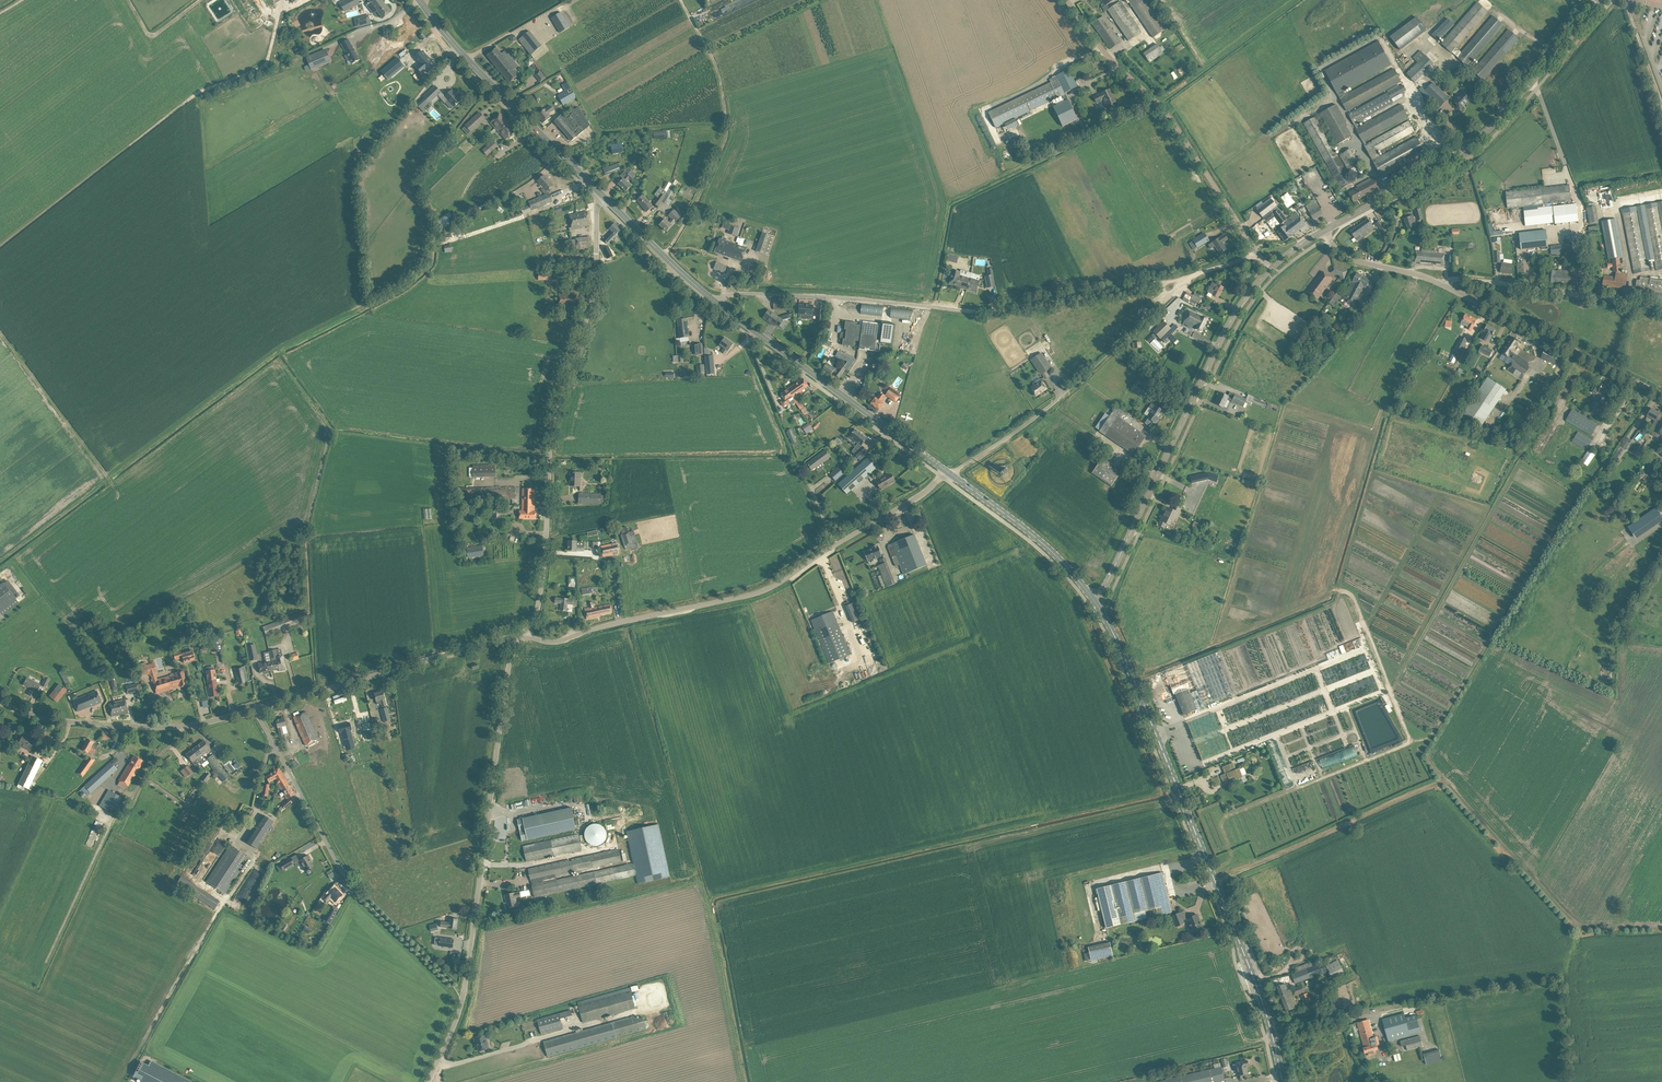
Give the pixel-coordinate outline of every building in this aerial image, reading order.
[(359,0),(346,0),(340,3),(344,12),(360,3),(359,0)] [(370,2),(377,11),(383,19),(392,12),(391,10),(387,5),(386,5),(382,0),(368,0),(370,2)] [(1154,38),(1167,29),(1147,0),(1127,0),(1154,38)] [(1109,8),(1107,10),(1108,10),(1129,41),(1139,34),(1139,33),(1141,31),(1120,1),(1110,8),(1109,8)] [(1457,57),(1468,67),(1468,66),(1473,70),(1472,71),(1479,76),(1483,80),(1519,39),(1508,29),(1477,65),(1473,61),(1504,25),(1493,15),(1461,52),(1457,48),(1489,12),(1477,2),(1441,43),(1452,53),(1453,53),(1457,56),(1457,57)] [(561,12),(551,18),(560,33),(570,27),(561,12)] [(371,23),(369,15),(355,19),(357,27),(371,23)] [(1103,16),(1092,24),(1110,49),(1120,42),(1113,31),(1115,30),(1112,26),(1111,27),(1109,24),(1103,16)] [(1427,30),(1416,17),(1390,37),(1400,50),(1427,30)] [(1432,34),(1438,41),(1455,25),(1448,18),(1432,34)] [(519,40),(518,41),(520,44),(522,43),(531,55),(542,47),(530,31),(519,40)] [(359,59),(349,40),(341,44),(347,54),(344,55),(347,60),(350,59),(352,63),(359,59)] [(1391,64),(1379,41),(1325,71),(1338,94),(1391,64)] [(1156,43),(1142,53),(1149,63),(1163,53),(1156,43)] [(326,48),(306,57),(311,67),(330,58),(326,48)] [(502,54),(497,48),(487,55),(499,69),(512,58),(506,51),(502,54)] [(1421,51),(1413,58),(1417,63),(1406,73),(1415,83),(1434,65),(1421,51)] [(423,52),(415,58),(420,64),(417,67),(422,73),(426,70),(427,72),(435,66),(423,52)] [(398,57),(381,72),(388,80),(405,66),(398,57)] [(525,62),(529,66),(534,62),(529,57),(525,62)] [(512,58),(499,69),(510,83),(519,75),(514,69),(518,66),(512,58)] [(530,68),(535,74),(539,71),(533,65),(530,68)] [(1347,112),(1401,82),(1394,68),(1344,95),(1340,98),(1347,112)] [(1054,81),(989,112),(996,127),(1062,96),(1064,101),(1053,107),(1062,126),(1077,119),(1064,93),(1077,87),(1069,70),(1053,78),(1054,81)] [(534,75),(540,82),(545,77),(539,71),(534,75)] [(1438,108),(1440,106),(1441,107),(1449,98),(1433,82),(1427,88),(1423,84),(1419,89),(1438,108)] [(1402,83),(1387,91),(1388,93),(1349,114),(1355,126),(1359,124),(1359,123),(1364,120),(1364,119),(1393,103),(1391,99),(1406,91),(1402,83)] [(431,90),(423,97),(425,98),(429,103),(430,103),(433,100),(438,95),(445,103),(445,102),(447,100),(454,107),(457,104),(461,100),(457,96),(452,91),(453,91),(452,90),(450,93),(445,97),(435,86),(431,90)] [(562,93),(558,96),(562,103),(572,97),(573,99),(575,98),(570,89),(567,90),(562,93)] [(1103,99),(1107,106),(1116,102),(1110,89),(1094,97),(1096,102),(1103,99)] [(1472,99),(1463,91),(1453,101),(1458,105),(1457,107),(1460,110),(1466,104),(1466,105),(1472,99)] [(1345,123),(1347,122),(1337,104),(1320,113),(1337,145),(1352,136),(1345,123)] [(1401,104),(1355,129),(1362,141),(1408,116),(1401,104)] [(537,114),(544,123),(551,117),(549,114),(554,110),(551,106),(546,109),(545,108),(537,114)] [(567,118),(563,114),(554,121),(564,132),(584,116),(578,107),(573,111),(574,112),(567,118)] [(465,125),(472,132),(486,119),(480,112),(465,125)] [(496,117),(490,123),(495,128),(499,133),(499,132),(505,139),(511,135),(515,131),(505,119),(501,114),(498,116),(496,117)] [(576,137),(578,136),(590,125),(584,116),(564,132),(572,141),(576,137)] [(1315,116),(1303,123),(1341,189),(1353,182),(1315,116)] [(1365,145),(1382,177),(1426,153),(1423,148),(1417,136),(1379,156),(1377,152),(1415,132),(1409,121),(1365,145)] [(482,150),(487,155),(498,146),(493,141),(482,150)] [(443,157),(447,152),(451,146),(447,143),(443,149),(439,155),(443,157)] [(1352,151),(1354,150),(1352,147),(1339,155),(1349,170),(1363,162),(1360,156),(1357,158),(1352,151)] [(603,168),(606,175),(611,173),(620,169),(619,165),(621,164),(621,162),(608,167),(603,168)] [(618,184),(626,192),(631,186),(626,181),(629,178),(631,180),(633,177),(629,173),(632,170),(629,167),(620,176),(623,179),(618,184)] [(536,211),(538,210),(538,208),(553,202),(549,193),(547,191),(553,185),(545,175),(538,181),(544,187),(541,190),(545,195),(541,196),(539,198),(529,202),(530,205),(521,209),(523,214),(536,209),(536,211)] [(1362,182),(1362,183),(1358,185),(1359,187),(1349,193),(1354,202),(1380,188),(1375,178),(1371,180),(1370,178),(1362,182)] [(657,197),(653,203),(658,206),(662,201),(665,196),(664,196),(671,184),(667,181),(662,189),(660,187),(654,195),(657,197)] [(665,196),(662,201),(666,204),(666,203),(669,199),(676,187),(675,186),(672,184),(671,184),(664,196),(665,196)] [(1543,187),(1506,191),(1507,207),(1507,208),(1537,205),(1543,204),(1561,202),(1565,202),(1568,201),(1571,201),(1569,184),(1543,187)] [(1288,192),(1280,198),(1288,208),(1295,202),(1288,192)] [(643,195),(637,200),(647,212),(653,207),(643,195)] [(1258,209),(1257,209),(1266,220),(1273,214),(1279,209),(1271,198),(1264,204),(1258,209)] [(1307,207),(1314,220),(1324,215),(1321,210),(1316,201),(1307,207)] [(1644,205),(1654,260),(1656,271),(1661,269),(1661,202),(1644,205)] [(1538,209),(1524,210),(1525,226),(1555,223),(1555,224),(1578,222),(1576,203),(1556,205),(1543,207),(1543,204),(1537,205),(1538,209)] [(1654,260),(1644,205),(1622,209),(1634,274),(1650,271),(1648,261),(1654,260)] [(1589,224),(1598,222),(1595,206),(1586,208),(1589,224)] [(1279,209),(1273,214),(1281,225),(1283,223),(1285,225),(1277,231),(1285,242),(1294,235),(1293,235),(1306,225),(1303,220),(1297,212),(1287,219),(1279,209)] [(1422,223),(1424,222),(1421,209),(1416,210),(1418,220),(1421,219),(1422,223)] [(671,226),(671,225),(675,221),(680,216),(674,210),(669,215),(672,219),(668,222),(665,219),(660,225),(666,231),(670,227),(671,226)] [(455,222),(449,211),(435,220),(442,230),(455,222)] [(582,212),(569,215),(572,227),(569,228),(570,231),(581,228),(581,227),(590,225),(588,211),(582,212)] [(1413,216),(1404,219),(1408,228),(1416,225),(1415,221),(1413,216)] [(1359,225),(1350,231),(1352,234),(1355,238),(1360,234),(1362,237),(1366,234),(1375,228),(1368,219),(1359,225)] [(1616,219),(1603,221),(1609,259),(1623,257),(1616,219)] [(1386,230),(1380,221),(1376,224),(1383,233),(1386,230)] [(615,223),(609,229),(612,231),(603,240),(608,244),(621,229),(615,223)] [(1502,230),(1493,231),(1493,223),(1489,223),(1490,236),(1503,234),(1502,230)] [(739,228),(730,225),(729,230),(728,233),(736,236),(739,228)] [(1521,249),(1548,246),(1546,230),(1519,233),(1521,249)] [(775,237),(762,233),(756,251),(769,256),(775,237)] [(1193,241),(1189,243),(1193,250),(1197,247),(1197,248),(1209,240),(1204,233),(1192,240),(1193,241)] [(1213,242),(1208,245),(1211,249),(1215,246),(1217,249),(1220,253),(1226,249),(1222,242),(1227,239),(1225,234),(1222,236),(1220,237),(1213,242)] [(585,237),(576,239),(576,240),(577,249),(586,248),(590,247),(591,247),(590,237),(588,237),(587,237),(585,237)] [(716,247),(714,252),(741,261),(743,256),(746,247),(726,240),(727,238),(723,237),(722,239),(720,238),(716,247)] [(1572,243),(1550,245),(1551,254),(1573,252),(1572,243)] [(608,246),(603,250),(610,259),(615,255),(608,246)] [(1436,264),(1444,265),(1444,259),(1445,253),(1445,249),(1434,248),(1434,250),(1429,250),(1429,247),(1422,246),(1422,251),(1421,251),(1416,251),(1415,262),(1433,264),(1433,263),(1436,263),(1436,264)] [(948,253),(946,259),(956,262),(958,256),(948,253)] [(1604,276),(1603,285),(1625,289),(1626,283),(1628,274),(1621,273),(1620,258),(1612,259),(1613,263),(1613,266),(1613,267),(1613,271),(1614,271),(1616,272),(1615,278),(1604,276)] [(1511,274),(1511,271),(1513,260),(1504,259),(1504,263),(1502,262),(1501,272),(1511,274)] [(714,269),(724,273),(727,266),(716,262),(714,269)] [(995,286),(991,264),(986,265),(988,276),(985,276),(987,288),(995,286)] [(1344,278),(1347,271),(1334,265),(1331,273),(1344,278)] [(549,269),(538,269),(539,280),(546,280),(549,280),(549,273),(549,269)] [(951,279),(949,284),(967,290),(976,292),(976,290),(977,287),(979,280),(978,280),(971,278),(970,277),(971,274),(971,273),(962,271),(961,272),(954,270),(951,279)] [(1558,271),(1549,270),(1547,283),(1577,286),(1577,283),(1578,280),(1578,272),(1559,270),(1558,271)] [(1317,279),(1316,279),(1307,291),(1318,300),(1333,279),(1323,271),(1317,279)] [(1357,273),(1355,278),(1353,281),(1344,298),(1355,303),(1363,286),(1366,288),(1370,280),(1357,273)] [(1661,299),(1661,280),(1657,279),(1658,277),(1650,276),(1650,278),(1640,277),(1640,280),(1636,280),(1636,281),(1636,286),(1639,287),(1638,290),(1639,290),(1638,295),(1661,299)] [(1208,292),(1207,296),(1210,298),(1212,294),(1212,295),(1218,298),(1223,287),(1221,286),(1218,284),(1217,285),(1212,282),(1210,287),(1207,292),(1208,292)] [(1329,303),(1333,306),(1342,294),(1338,291),(1329,303)] [(576,307),(577,294),(559,293),(558,309),(566,309),(566,307),(573,307),(576,307)] [(1193,295),(1189,302),(1195,305),(1197,302),(1199,303),(1201,299),(1193,295)] [(1363,306),(1368,308),(1373,299),(1368,296),(1363,306)] [(774,301),(773,309),(786,310),(786,301),(786,298),(776,298),(776,301),(774,301)] [(813,315),(813,305),(799,304),(799,314),(813,315)] [(890,308),(889,316),(911,320),(913,311),(890,308)] [(769,310),(764,317),(770,322),(774,325),(775,324),(779,326),(782,329),(786,324),(783,321),(783,320),(790,318),(790,317),(789,314),(779,317),(779,318),(769,310)] [(824,322),(824,310),(817,310),(816,321),(824,322)] [(1201,317),(1189,311),(1185,320),(1193,324),(1191,328),(1195,330),(1196,328),(1201,331),(1207,319),(1202,316),(1201,317)] [(1463,319),(1461,323),(1468,327),(1467,329),(1471,331),(1474,324),(1477,320),(1466,314),(1464,316),(1463,319)] [(684,341),(684,338),(689,338),(686,319),(677,320),(680,342),(684,341)] [(1170,328),(1165,323),(1166,321),(1165,320),(1163,321),(1154,331),(1161,338),(1170,328)] [(840,342),(842,343),(842,345),(855,347),(855,344),(860,345),(859,347),(865,348),(864,350),(870,350),(870,348),(874,349),(874,351),(880,352),(880,351),(880,344),(893,346),(895,324),(881,322),(881,323),(863,321),(862,325),(855,325),(855,323),(845,321),(844,329),(846,329),(846,332),(844,332),(841,333),(840,339),(841,339),(840,342)] [(1163,342),(1168,337),(1172,334),(1178,327),(1175,324),(1170,328),(1161,338),(1160,338),(1163,342)] [(1487,325),(1481,338),(1488,342),(1492,335),(1493,335),(1496,329),(1487,325)] [(1174,343),(1177,339),(1172,334),(1168,337),(1174,343)] [(1454,351),(1460,354),(1468,339),(1461,336),(1454,351)] [(1502,353),(1513,361),(1507,370),(1522,379),(1536,359),(1516,346),(1519,341),(1513,337),(1502,353)] [(725,338),(722,342),(720,345),(724,348),(722,351),(725,354),(728,351),(733,344),(725,338)] [(695,355),(703,355),(702,344),(694,344),(695,355)] [(1490,356),(1493,350),(1482,344),(1479,351),(1490,356)] [(1557,366),(1563,355),(1546,347),(1541,358),(1557,366)] [(1042,374),(1050,368),(1040,354),(1032,359),(1042,374)] [(835,373),(834,374),(839,378),(845,370),(840,367),(839,368),(837,366),(835,368),(832,366),(835,363),(829,359),(824,366),(825,366),(823,369),(830,375),(833,372),(835,373)] [(713,360),(705,361),(706,374),(714,373),(713,360)] [(906,371),(910,367),(905,362),(902,366),(906,371)] [(704,373),(703,364),(696,365),(697,374),(704,373)] [(1507,390),(1488,377),(1463,413),(1482,426),(1507,390)] [(784,399),(780,402),(784,407),(790,402),(792,405),(795,402),(799,407),(800,410),(803,408),(797,399),(799,397),(804,394),(802,391),(808,386),(803,378),(789,388),(787,390),(781,394),(784,399)] [(1035,395),(1036,396),(1040,393),(1042,392),(1047,389),(1042,380),(1041,381),(1040,379),(1033,384),(1034,385),(1030,388),(1033,392),(1032,392),(1034,396),(1035,395)] [(1136,381),(1130,389),(1143,397),(1148,389),(1136,381)] [(1603,384),(1600,389),(1599,390),(1600,390),(1598,393),(1603,396),(1604,393),(1608,395),(1611,389),(1603,384)] [(900,397),(889,390),(886,395),(896,402),(900,397)] [(870,404),(878,410),(883,403),(881,401),(885,395),(881,392),(876,398),(875,397),(870,404)] [(1220,393),(1215,403),(1223,407),(1227,399),(1231,401),(1231,402),(1243,407),(1245,403),(1250,405),(1254,397),(1248,394),(1245,399),(1229,392),(1227,396),(1220,393)] [(1267,404),(1265,403),(1265,401),(1254,397),(1252,403),(1268,409),(1270,404),(1268,403),(1267,404)] [(1386,409),(1390,402),(1385,399),(1381,406),(1386,409)] [(1587,411),(1593,414),(1599,403),(1594,400),(1587,411)] [(1147,416),(1146,417),(1155,423),(1163,411),(1159,408),(1154,405),(1151,403),(1148,407),(1151,409),(1147,416)] [(1140,432),(1144,427),(1115,407),(1099,431),(1133,454),(1146,436),(1140,432)] [(1647,416),(1656,420),(1651,428),(1654,430),(1655,430),(1652,435),(1657,438),(1660,433),(1661,434),(1661,418),(1658,416),(1660,413),(1651,408),(1650,411),(1649,413),(1647,416)] [(1591,436),(1598,424),(1572,409),(1565,421),(1591,436)] [(850,437),(862,446),(867,438),(855,429),(850,437)] [(797,442),(792,430),(787,432),(792,444),(797,442)] [(1586,450),(1592,440),(1578,431),(1572,441),(1586,450)] [(1628,445),(1623,441),(1614,454),(1619,458),(1628,445)] [(1637,447),(1635,446),(1632,452),(1639,456),(1644,446),(1639,443),(1637,447)] [(863,446),(854,454),(858,458),(867,450),(863,446)] [(821,463),(830,456),(826,450),(807,464),(812,470),(819,465),(819,464),(821,463)] [(1580,461),(1588,466),(1595,455),(1588,450),(1580,461)] [(868,458),(838,484),(847,494),(868,475),(866,472),(874,465),(868,458)] [(1092,473),(1111,486),(1122,471),(1102,458),(1092,473)] [(498,474),(496,474),(496,465),(473,465),(473,478),(498,478),(498,474)] [(835,481),(844,473),(838,467),(830,475),(835,481)] [(999,471),(999,472),(1002,476),(1003,476),(1007,472),(1007,471),(1003,468),(1002,468),(999,471)] [(1208,471),(1202,473),(1203,480),(1208,479),(1210,479),(1216,481),(1218,475),(1213,473),(1208,471)] [(570,485),(570,486),(575,486),(580,486),(580,473),(571,473),(571,472),(570,472),(570,478),(571,478),(571,485),(570,485)] [(880,488),(889,484),(895,481),(890,473),(876,482),(881,490),(881,489),(880,488)] [(1198,474),(1190,475),(1190,476),(1191,482),(1199,480),(1198,474)] [(461,490),(457,490),(457,503),(474,503),(474,499),(516,499),(515,487),(461,488),(461,490)] [(535,503),(534,503),(534,501),(535,501),(535,488),(523,488),(522,511),(520,511),(520,518),(536,519),(536,511),(535,511),(535,503)] [(602,495),(602,494),(579,493),(579,503),(604,504),(604,495),(602,495)] [(1167,507),(1160,521),(1158,525),(1163,527),(1165,523),(1169,525),(1170,521),(1174,522),(1180,509),(1174,506),(1172,510),(1167,507)] [(1656,508),(1628,527),(1634,536),(1661,517),(1656,508)] [(629,532),(627,526),(620,528),(622,534),(621,534),(626,550),(639,547),(633,530),(629,532)] [(896,542),(896,544),(888,547),(895,566),(899,565),(903,574),(927,565),(916,540),(914,534),(896,542)] [(568,550),(574,550),(576,550),(576,549),(584,550),(584,541),(574,541),(569,541),(568,550)] [(615,543),(600,546),(603,557),(619,553),(616,543),(615,543)] [(484,556),(482,546),(466,548),(468,559),(484,556)] [(868,561),(881,556),(878,546),(864,552),(868,561)] [(895,583),(887,562),(878,565),(886,587),(895,583)] [(5,617),(3,615),(20,602),(17,599),(4,583),(0,586),(0,621),(5,617)] [(555,602),(561,603),(561,610),(567,611),(567,608),(573,608),(573,606),(577,607),(578,601),(568,600),(568,599),(562,598),(556,598),(555,602)] [(608,613),(612,612),(611,607),(611,604),(594,607),(593,602),(589,603),(590,607),(585,608),(586,614),(587,619),(598,617),(598,616),(601,615),(608,613)] [(844,605),(851,622),(860,618),(853,602),(844,605)] [(309,609),(308,606),(302,607),(303,611),(263,627),(266,635),(282,629),(282,631),(285,630),(284,628),(310,618),(307,610),(309,609)] [(811,620),(813,625),(829,663),(850,654),(832,611),(811,620)] [(222,651),(220,637),(212,638),(214,652),(222,651)] [(251,661),(259,659),(255,644),(247,646),(251,661)] [(179,651),(173,653),(173,655),(175,660),(182,658),(184,663),(191,661),(195,660),(192,650),(181,653),(181,651),(179,651)] [(266,662),(258,664),(259,668),(260,673),(273,670),(279,669),(279,671),(286,670),(285,665),(283,657),(276,658),(276,657),(271,658),(269,651),(264,653),(266,662)] [(1195,687),(1194,687),(1193,684),(1187,686),(1188,688),(1180,692),(1175,694),(1183,715),(1236,694),(1219,651),(1186,664),(1195,687)] [(297,652),(289,654),(290,661),(299,659),(297,652)] [(145,662),(138,665),(139,667),(140,670),(142,675),(142,676),(149,674),(150,676),(151,676),(155,675),(155,674),(155,672),(156,672),(153,663),(146,665),(145,662)] [(247,687),(247,684),(249,683),(245,666),(234,668),(236,679),(238,679),(239,685),(240,689),(247,687)] [(152,679),(151,679),(152,684),(153,684),(155,688),(156,693),(177,687),(178,688),(187,685),(182,670),(181,667),(176,669),(177,672),(174,673),(170,674),(170,675),(171,676),(157,680),(157,679),(157,678),(156,678),(152,679)] [(212,667),(205,668),(206,671),(208,683),(209,691),(209,697),(218,695),(218,693),(217,690),(216,682),(215,670),(212,670),(212,667)] [(68,668),(59,672),(68,689),(76,685),(68,668)] [(50,678),(46,676),(41,686),(46,688),(50,678)] [(33,697),(35,692),(36,691),(40,684),(27,678),(24,684),(31,688),(28,694),(33,697)] [(126,687),(127,694),(139,691),(137,684),(137,683),(125,686),(126,687)] [(67,690),(59,684),(49,696),(57,702),(67,690)] [(86,695),(73,700),(78,712),(90,707),(91,707),(102,703),(97,691),(86,695)] [(374,693),(375,696),(377,704),(381,702),(382,707),(386,706),(384,698),(382,691),(374,693)] [(121,714),(128,713),(125,699),(118,701),(119,701),(114,703),(108,704),(111,716),(121,714)] [(389,720),(390,720),(387,707),(380,709),(383,722),(385,721),(386,726),(389,725),(388,723),(390,723),(389,720)] [(318,739),(306,711),(293,717),(305,745),(318,739)] [(284,718),(276,720),(276,723),(280,735),(284,734),(287,733),(285,725),(286,725),(285,723),(284,718)] [(346,746),(347,750),(354,748),(353,744),(354,743),(351,730),(352,730),(351,726),(350,723),(338,726),(338,729),(340,733),(341,732),(343,740),(344,740),(345,746),(346,746)] [(109,747),(115,739),(103,731),(98,740),(109,747)] [(30,749),(35,741),(23,736),(18,745),(22,747),(23,746),(30,749)] [(1292,784),(1276,736),(1267,739),(1284,787),(1292,784)] [(94,742),(88,739),(85,743),(82,748),(93,754),(98,746),(93,743),(94,742)] [(191,750),(186,754),(188,756),(189,759),(192,762),(194,765),(198,768),(202,764),(206,760),(206,759),(204,757),(203,755),(206,753),(208,751),(211,749),(209,747),(207,745),(204,740),(196,746),(191,750)] [(218,752),(221,748),(216,743),(213,747),(218,752)] [(1323,768),(1358,756),(1354,745),(1319,758),(1323,768)] [(357,761),(355,755),(348,756),(348,753),(343,755),(344,761),(349,760),(351,765),(356,764),(355,761),(357,761)] [(222,781),(229,776),(213,754),(206,759),(206,760),(214,770),(216,773),(218,776),(222,781)] [(24,787),(28,789),(43,761),(32,755),(18,784),(19,784),(17,787),(23,790),(24,787)] [(76,773),(83,777),(94,759),(87,755),(76,773)] [(127,785),(128,786),(133,777),(134,778),(136,774),(139,769),(144,761),(134,755),(129,763),(125,770),(119,781),(117,784),(125,789),(127,785)] [(86,795),(87,796),(116,768),(110,762),(81,790),(83,791),(86,795)] [(1231,771),(1231,769),(1235,768),(1233,763),(1222,767),(1225,774),(1220,775),(1224,784),(1230,781),(1229,778),(1232,777),(1233,777),(1234,777),(1235,778),(1236,779),(1236,780),(1243,777),(1239,768),(1231,771)] [(188,775),(192,772),(187,765),(183,769),(188,775)] [(279,768),(266,776),(269,782),(275,779),(278,784),(284,794),(287,798),(294,794),(286,780),(279,768)] [(211,775),(207,772),(201,779),(205,782),(211,775)] [(1218,776),(1211,779),(1214,787),(1221,784),(1220,784),(1219,781),(1220,780),(1219,781),(1217,777),(1218,777),(1218,776)] [(271,785),(269,785),(265,784),(263,795),(269,796),(270,789),(271,790),(271,787),(270,787),(271,785)] [(100,805),(115,814),(124,798),(109,789),(100,805)] [(281,806),(284,809),(291,803),(289,799),(281,806)] [(576,829),(571,808),(517,819),(522,841),(576,829)] [(256,848),(274,822),(263,815),(246,842),(256,848)] [(606,828),(598,823),(589,824),(584,831),(585,841),(592,846),(601,845),(607,837),(606,828)] [(626,831),(638,884),(670,877),(659,824),(626,831)] [(527,861),(582,850),(579,834),(524,846),(527,861)] [(206,882),(225,894),(249,857),(230,845),(206,882)] [(622,861),(619,849),(528,869),(534,898),(630,877),(627,864),(557,879),(556,876),(622,861)] [(308,855),(304,857),(299,860),(305,871),(313,866),(309,859),(310,859),(308,855)] [(290,859),(279,865),(281,869),(282,870),(293,864),(290,859)] [(250,884),(247,888),(251,890),(260,877),(252,871),(249,877),(252,879),(249,884),(250,884)] [(1106,928),(1135,921),(1134,914),(1155,908),(1157,916),(1172,912),(1169,903),(1168,903),(1167,896),(1168,896),(1162,872),(1096,888),(1106,928)] [(191,894),(215,909),(220,901),(196,886),(191,894)] [(329,899),(330,897),(335,902),(342,895),(334,887),(327,894),(325,896),(322,899),(325,903),(329,900),(329,899)] [(514,893),(505,895),(508,908),(517,906),(516,897),(521,896),(520,892),(514,894),(514,893)] [(330,923),(339,909),(332,904),(323,919),(330,923)] [(1180,912),(1171,916),(1176,927),(1185,923),(1180,912)] [(1186,919),(1192,933),(1203,929),(1197,914),(1188,918),(1186,918),(1186,919)] [(458,919),(451,918),(450,922),(441,921),(441,927),(451,928),(457,929),(458,919)] [(440,937),(439,946),(453,948),(454,939),(440,937)] [(1091,960),(1112,956),(1109,942),(1088,947),(1091,960)] [(1325,961),(1335,981),(1346,976),(1336,956),(1325,961)] [(1296,984),(1301,982),(1303,981),(1327,972),(1323,962),(1292,974),(1296,984)] [(1312,988),(1321,984),(1319,978),(1309,982),(1312,988)] [(1305,992),(1302,985),(1287,990),(1285,984),(1276,987),(1285,1012),(1298,1007),(1294,996),(1305,992)] [(636,986),(577,1002),(579,1006),(583,1023),(636,1008),(631,992),(639,990),(639,989),(640,989),(639,985),(636,986)] [(1311,1001),(1309,996),(1308,993),(1301,995),(1304,1004),(1311,1001)] [(1410,1035),(1409,1034),(1421,1031),(1417,1015),(1405,1018),(1403,1011),(1381,1017),(1388,1041),(1410,1035)] [(541,1034),(563,1028),(559,1013),(537,1019),(541,1034)] [(646,1029),(643,1017),(637,1018),(636,1016),(543,1042),(548,1057),(646,1029)] [(1357,1023),(1364,1047),(1363,1048),(1365,1053),(1368,1052),(1369,1056),(1376,1054),(1375,1050),(1377,1050),(1374,1041),(1377,1040),(1376,1037),(1374,1038),(1368,1019),(1357,1023)] [(484,1050),(489,1048),(485,1034),(473,1037),(476,1046),(477,1046),(479,1051),(480,1051),(481,1051),(483,1051),(484,1050)] [(1420,1035),(1400,1041),(1401,1046),(1406,1045),(1407,1051),(1423,1046),(1420,1035)] [(1427,1065),(1443,1060),(1439,1049),(1424,1054),(1427,1065)] [(1238,1079),(1243,1078),(1242,1075),(1247,1074),(1246,1066),(1248,1065),(1247,1060),(1235,1063),(1237,1071),(1236,1072),(1238,1079)] [(139,1081),(192,1081),(150,1061),(148,1065),(140,1061),(133,1076),(141,1080),(139,1081)] [(1224,1081),(1220,1063),(1213,1064),(1214,1068),(1156,1081),(1218,1081),(1224,1081)]
